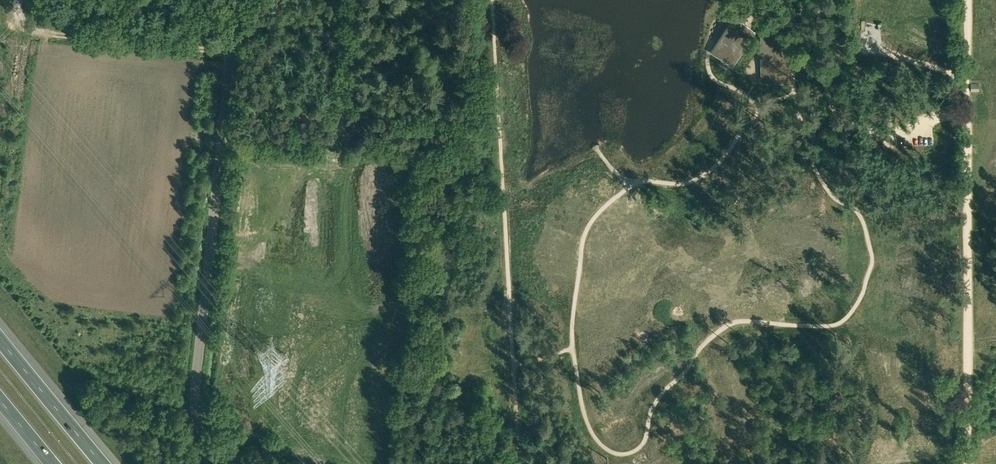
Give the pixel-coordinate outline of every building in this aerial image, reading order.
[(734,18),(713,50),(733,64),(755,32),(734,18)] [(783,30),(760,33),(767,79),(789,76),(783,30)] [(249,197),(241,196),(240,205),(248,206),(249,197)] [(241,275),(233,274),(231,282),(239,284),(241,275)] [(230,354),(222,354),(222,362),(230,363),(230,354)]
